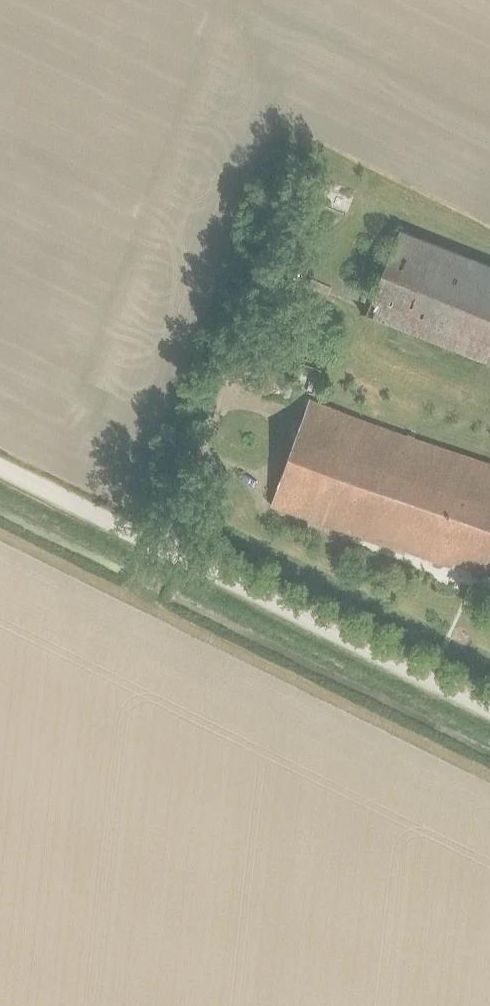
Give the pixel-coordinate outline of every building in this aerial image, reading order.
[(401,229),(368,315),(489,362),(489,263),(401,229)] [(306,408),(271,505),(405,553),(406,550),(454,567),(456,563),(483,573),(485,569),(489,571),(489,465),(309,400),(306,408)]
